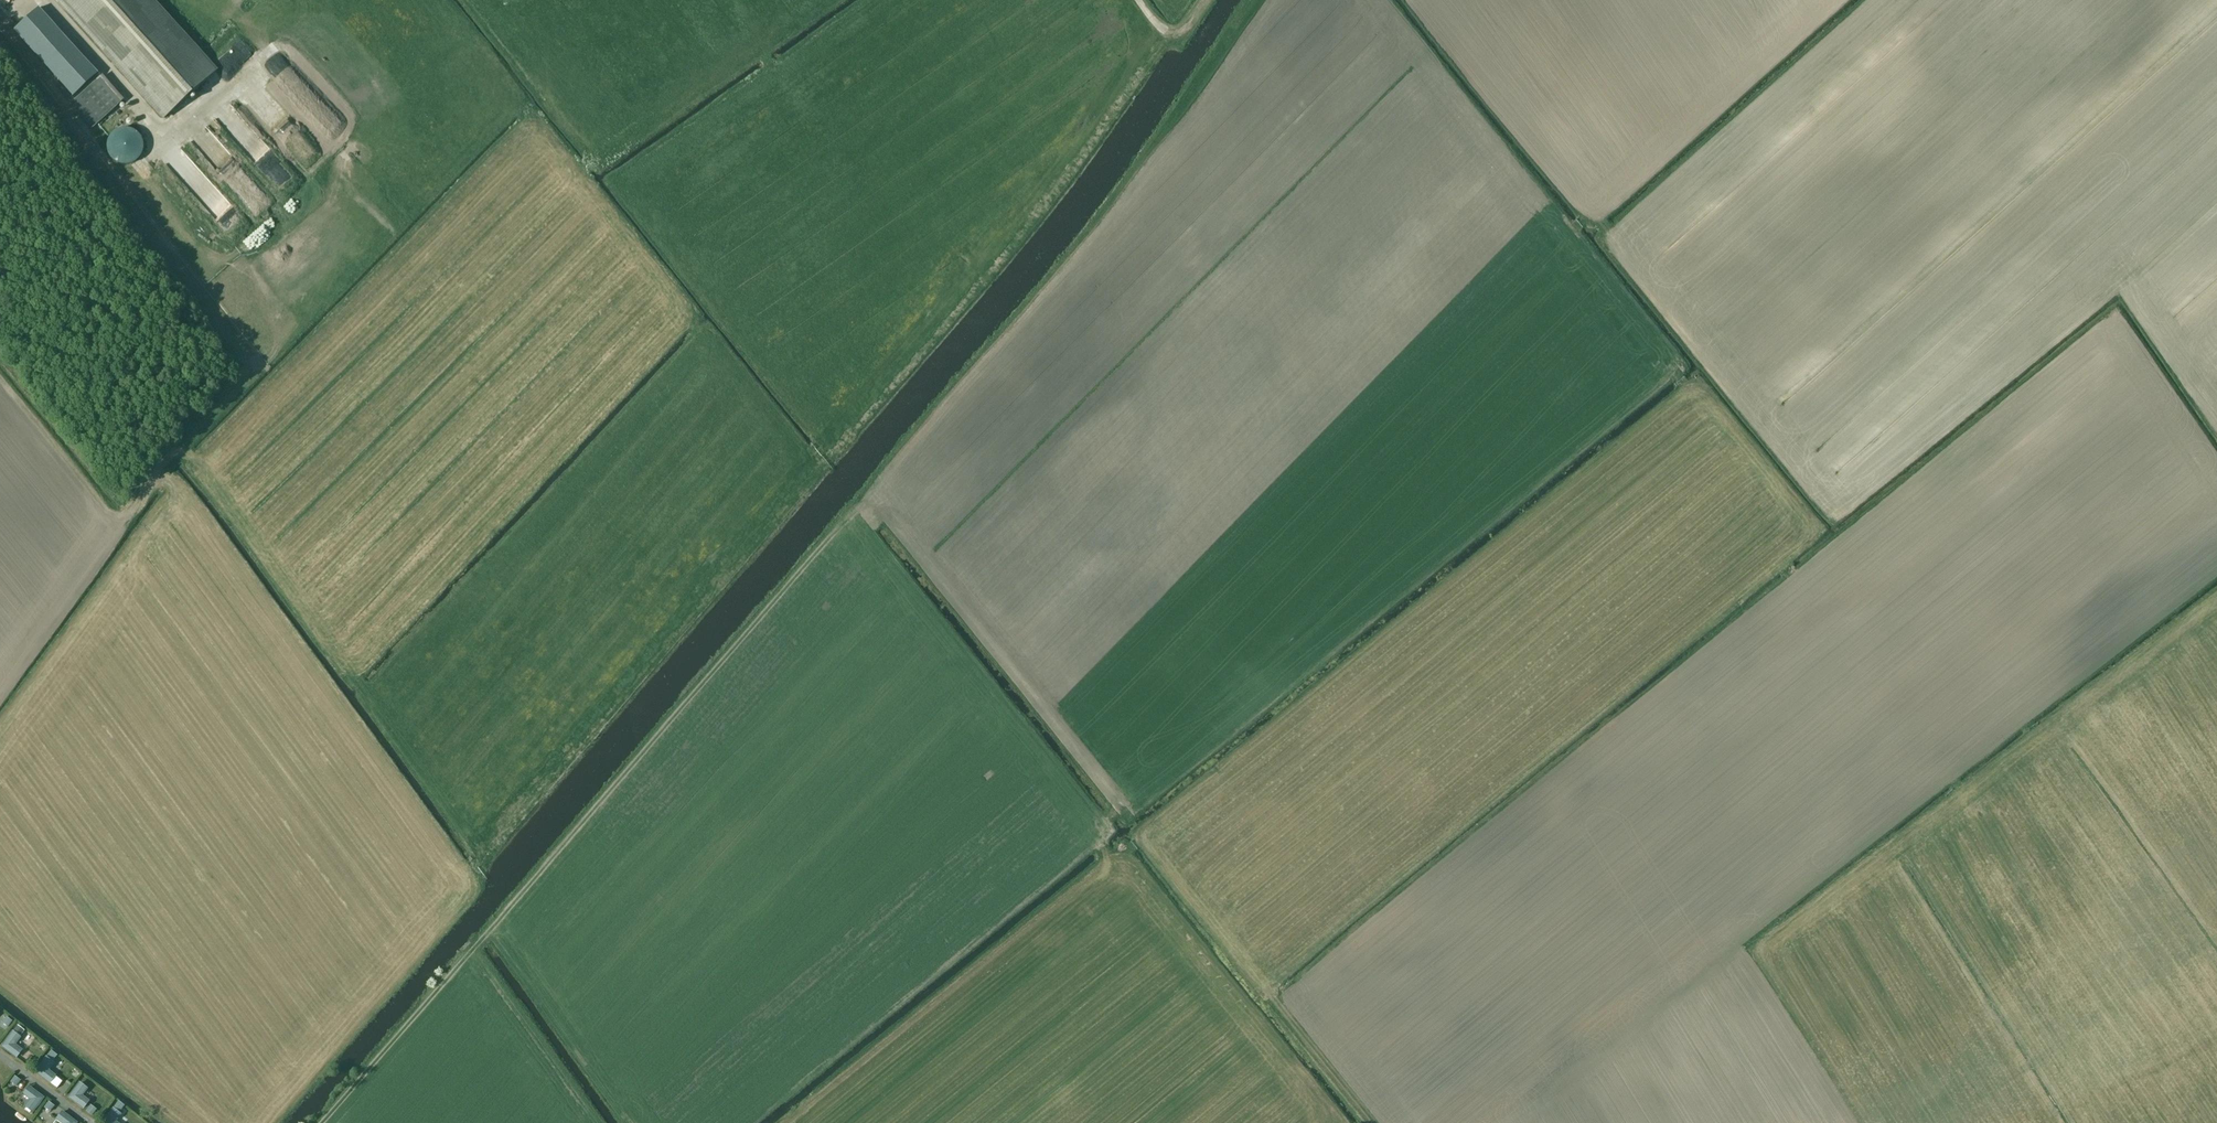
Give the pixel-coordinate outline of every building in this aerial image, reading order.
[(164,118),(215,71),(151,0),(57,0),(164,118)] [(239,69),(233,83),(245,89),(254,69),(248,66),(246,72),(239,69)] [(84,109),(96,124),(123,99),(102,74),(68,105),(76,115),(84,109)] [(143,143),(142,139),(140,136),(138,133),(135,131),(132,129),(128,128),(125,128),(121,128),(118,129),(114,131),(112,133),(109,136),(108,139),(107,143),(106,146),(107,150),(108,153),(109,156),(112,159),(114,161),(118,163),(121,164),(125,165),(128,164),(132,163),(135,161),(138,159),(140,156),(142,153),(143,150),(143,146),(143,143)] [(21,1037),(12,1031),(1,1046),(16,1058),(22,1050),(15,1045),(21,1037)] [(54,1063),(46,1057),(34,1072),(50,1084),(56,1075),(49,1070),(54,1063)] [(88,1088),(80,1082),(68,1098),(83,1109),(90,1101),(82,1096),(88,1088)] [(44,1097),(29,1086),(23,1094),(30,1100),(25,1106),(33,1113),(44,1097)] [(49,1110),(56,1104),(49,1096),(43,1102),(48,1108),(40,1115),(46,1122),(54,1116),(49,1110)] [(113,1108),(102,1122),(118,1122),(116,1122),(122,1114),(113,1108)] [(62,1111),(56,1119),(61,1122),(77,1122),(78,1122),(62,1111)]
